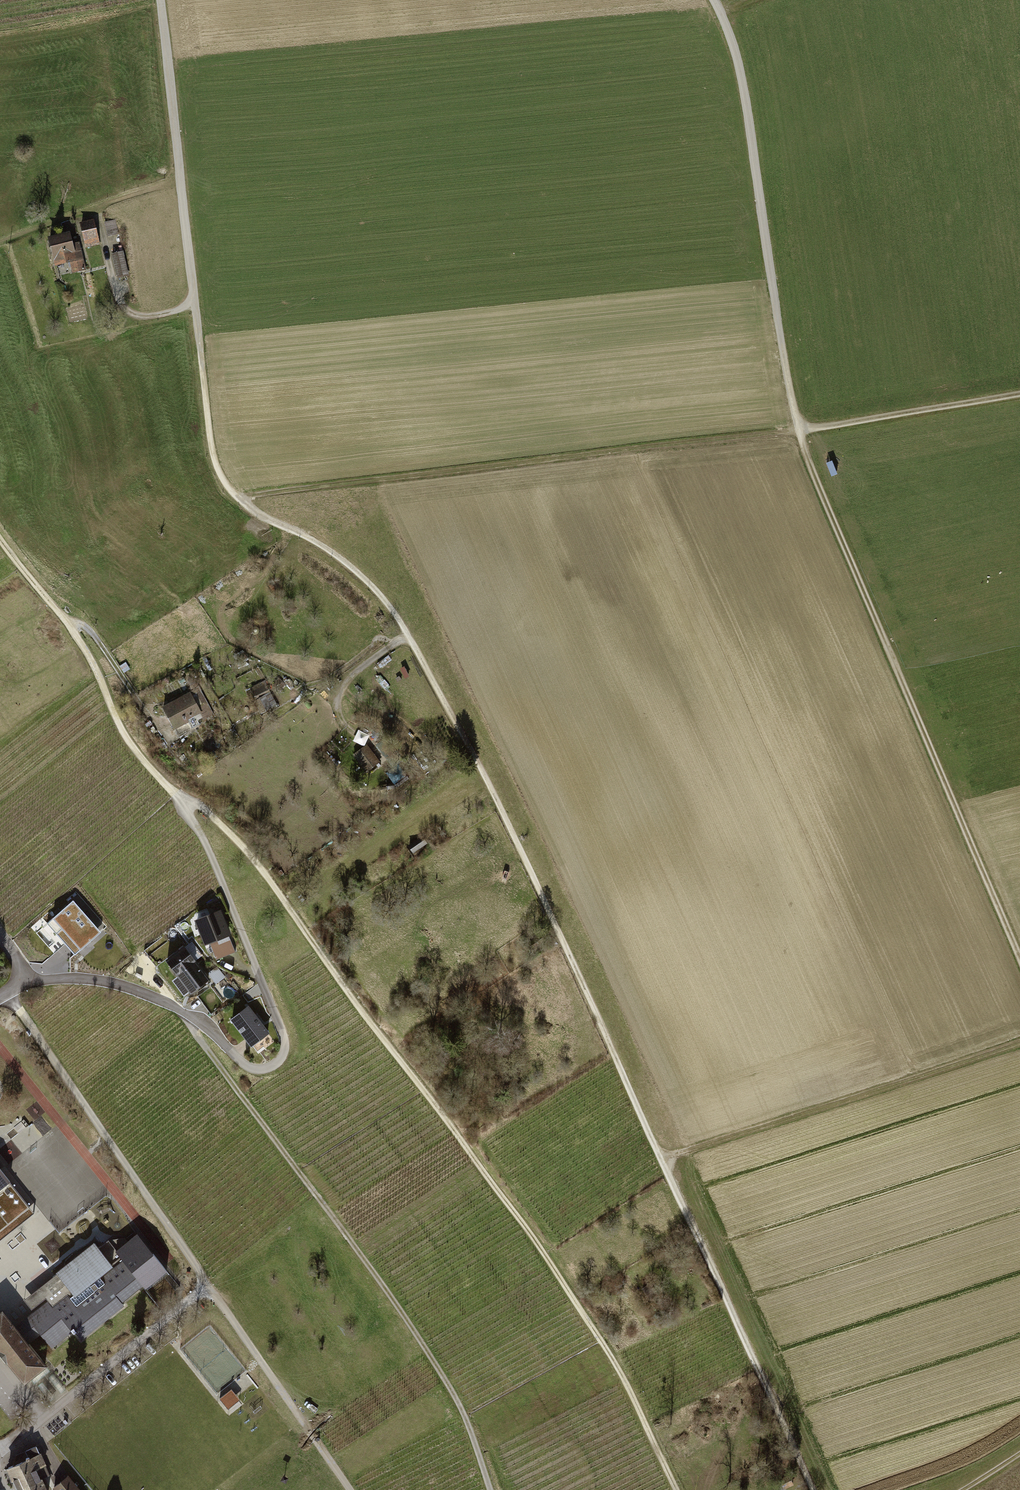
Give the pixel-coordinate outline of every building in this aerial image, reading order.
[(85,247),(101,243),(96,218),(80,221),(85,247)] [(71,233),(48,239),(55,268),(71,264),(74,273),(87,270),(80,243),(73,245),(71,233)] [(123,252),(112,254),(118,279),(129,276),(123,252)] [(203,686),(195,689),(203,713),(204,717),(213,714),(203,686)] [(192,694),(163,709),(175,733),(204,718),(192,694)] [(382,764),(368,746),(354,756),(368,774),(382,764)] [(422,839),(409,846),(413,854),(426,848),(422,839)] [(48,924),(76,955),(101,933),(73,901),(48,924)] [(221,907),(195,916),(205,945),(231,936),(221,907)] [(186,947),(167,961),(192,994),(211,980),(186,947)] [(251,1006),(231,1020),(251,1048),(271,1033),(251,1006)] [(246,1078),(241,1081),(247,1090),(252,1087),(246,1078)] [(487,1123),(478,1110),(467,1117),(477,1130),(487,1123)] [(4,1236),(35,1212),(13,1185),(16,1183),(0,1163),(0,1240),(4,1236)] [(112,1264),(95,1243),(56,1274),(57,1275),(65,1285),(56,1292),(46,1299),(48,1301),(17,1326),(31,1344),(43,1335),(54,1348),(75,1332),(82,1340),(125,1306),(122,1304),(144,1287),(146,1290),(166,1274),(168,1272),(137,1234),(116,1252),(121,1258),(112,1264)] [(65,1285),(57,1275),(24,1301),(32,1311),(46,1299),(56,1292),(65,1285)] [(0,1312),(0,1354),(3,1358),(23,1384),(48,1365),(31,1344),(17,1326),(4,1309),(0,1312)] [(7,1469),(12,1481),(19,1478),(23,1488),(20,1489),(47,1489),(37,1469),(47,1465),(42,1453),(7,1469)] [(54,1489),(55,1489),(80,1489),(70,1477),(54,1489)]
